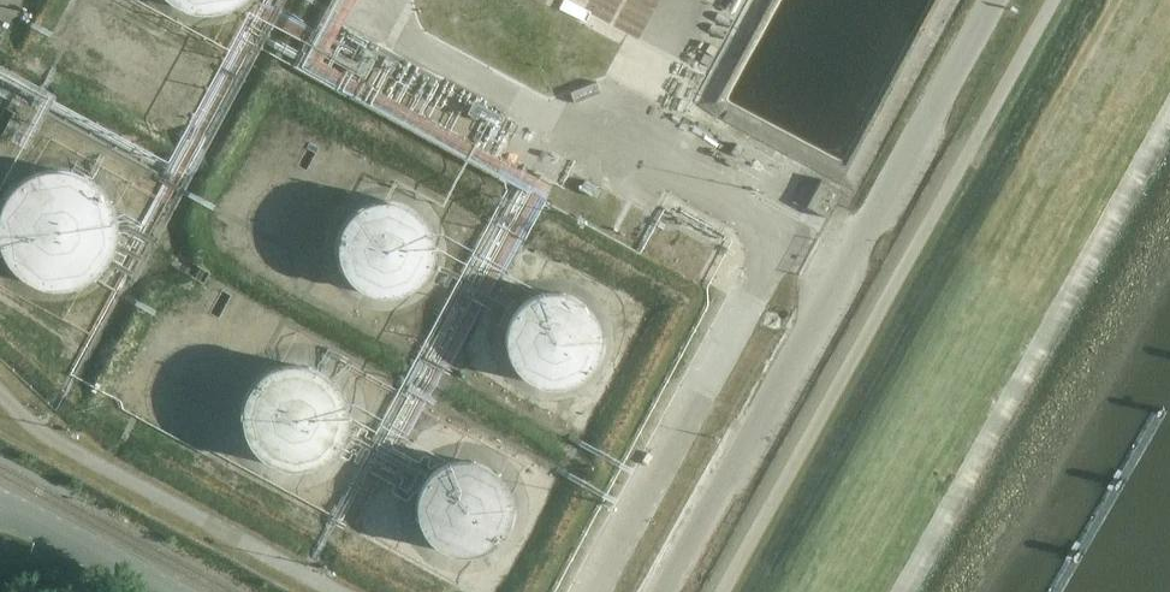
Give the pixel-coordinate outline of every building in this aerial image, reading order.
[(172,2),(176,5),(181,7),(185,9),(190,11),(196,12),(201,12),(206,13),(211,12),(216,12),(222,11),(227,9),(231,7),(236,5),(240,2),(243,0),(169,0),(172,2)] [(57,168),(52,168),(47,169),(41,170),(36,171),(32,173),(27,176),(23,179),(19,182),(15,185),(11,189),(8,193),(5,198),(3,202),(1,207),(0,210),(0,245),(1,248),(3,253),(5,257),(8,262),(11,266),(15,270),(19,273),(23,276),(27,279),(32,281),(36,283),(41,285),(47,286),(52,287),(57,287),(62,287),(67,286),(72,285),(77,283),(82,281),(87,279),(91,276),(95,273),(99,270),(102,266),(106,262),(108,257),(111,253),(113,248),(114,243),(116,238),(116,233),(116,227),(116,222),(116,217),(114,212),(113,207),(111,202),(108,198),(106,193),(103,189),(99,185),(95,182),(91,179),(87,176),(82,173),(77,171),(72,170),(67,169),(62,168),(57,168)] [(389,199),(385,199),(381,199),(377,200),(373,201),(369,202),(365,204),(361,206),(358,208),(354,210),(351,213),(348,216),(346,220),(344,223),(342,227),(340,231),(339,235),(338,239),(337,243),(337,247),(337,251),(338,256),(339,260),(340,264),(342,268),(344,271),(346,275),(348,278),(351,281),(354,284),(358,287),(361,289),(365,291),(369,292),(373,294),(377,295),(381,295),(385,295),(389,295),(393,295),(398,294),(402,292),(405,291),(409,289),(413,287),(416,284),(419,281),(422,278),(424,275),(427,271),(429,268),(430,264),(432,260),(432,256),(433,251),(433,247),(433,243),(432,239),(431,235),(430,231),(429,227),(427,223),(424,220),(422,216),(419,213),(416,210),(413,208),(409,206),(405,204),(402,202),(398,201),(393,200),(389,199)] [(558,293),(554,293),(550,293),(545,293),(541,294),(537,296),(534,297),(530,299),(526,301),(523,304),(520,307),(517,310),(515,313),(512,317),(510,320),(509,324),(508,328),(507,332),(506,336),(506,340),(506,345),(507,349),(508,353),(509,357),(511,361),(512,364),(515,368),(517,371),(520,374),(523,377),(526,380),(530,382),(534,384),(537,385),(541,387),(545,387),(550,388),(554,388),(558,388),(562,387),(566,387),(570,385),(574,384),(578,382),(581,380),(584,377),(587,374),(590,371),(593,368),(595,364),(597,361),(599,357),(600,353),(601,349),(601,345),(601,340),(601,336),(601,332),(600,328),(599,324),(597,320),(595,317),(593,313),(590,310),(587,307),(584,304),(581,301),(578,299),(574,297),(570,296),(566,294),(562,293),(558,293)] [(299,362),(294,362),(290,362),(285,363),(281,364),(276,365),(272,367),(268,369),(264,372),(261,375),(257,378),(254,381),(251,385),(249,389),(247,393),(245,397),(244,401),(242,406),(242,411),(242,415),(242,420),(242,424),(243,429),(245,433),(247,437),(249,441),(251,445),(254,449),(257,452),(261,456),(264,458),(268,461),(272,463),(276,465),(281,466),(285,467),(290,468),(294,468),(299,468),(304,467),(308,466),(313,465),(317,463),(321,461),(325,458),(328,456),(332,452),(335,449),(338,445),(340,441),(342,437),(344,433),(345,429),(346,424),(347,420),(347,415),(347,410),(346,406),(345,401),(344,397),(342,393),(340,389),(338,385),(335,381),(332,378),(328,375),(325,372),(321,369),(317,367),(313,365),(308,364),(304,363),(299,362)] [(469,458),(465,458),(461,458),(456,458),(452,459),(448,460),(444,462),(441,464),(437,466),(434,469),(431,472),(428,475),(425,478),(423,482),(421,485),(420,489),(418,493),(417,497),(417,501),(417,506),(417,510),(417,514),(418,518),(420,522),(421,526),(423,530),(425,533),(428,537),(431,540),(434,542),(437,545),(441,547),(444,549),(448,551),(452,552),(456,553),(461,554),(465,554),(469,554),(473,553),(477,552),(481,551),(485,549),(489,547),(492,545),(496,542),(499,540),(502,537),(504,533),(506,530),(508,526),(510,522),(511,518),(512,514),(513,510),(513,506),(513,501),(512,497),(511,493),(510,489),(508,485),(506,482),(504,478),(502,475),(499,472),(496,469),(492,466),(489,464),(485,462),(481,460),(477,459),(473,458),(469,458)]
